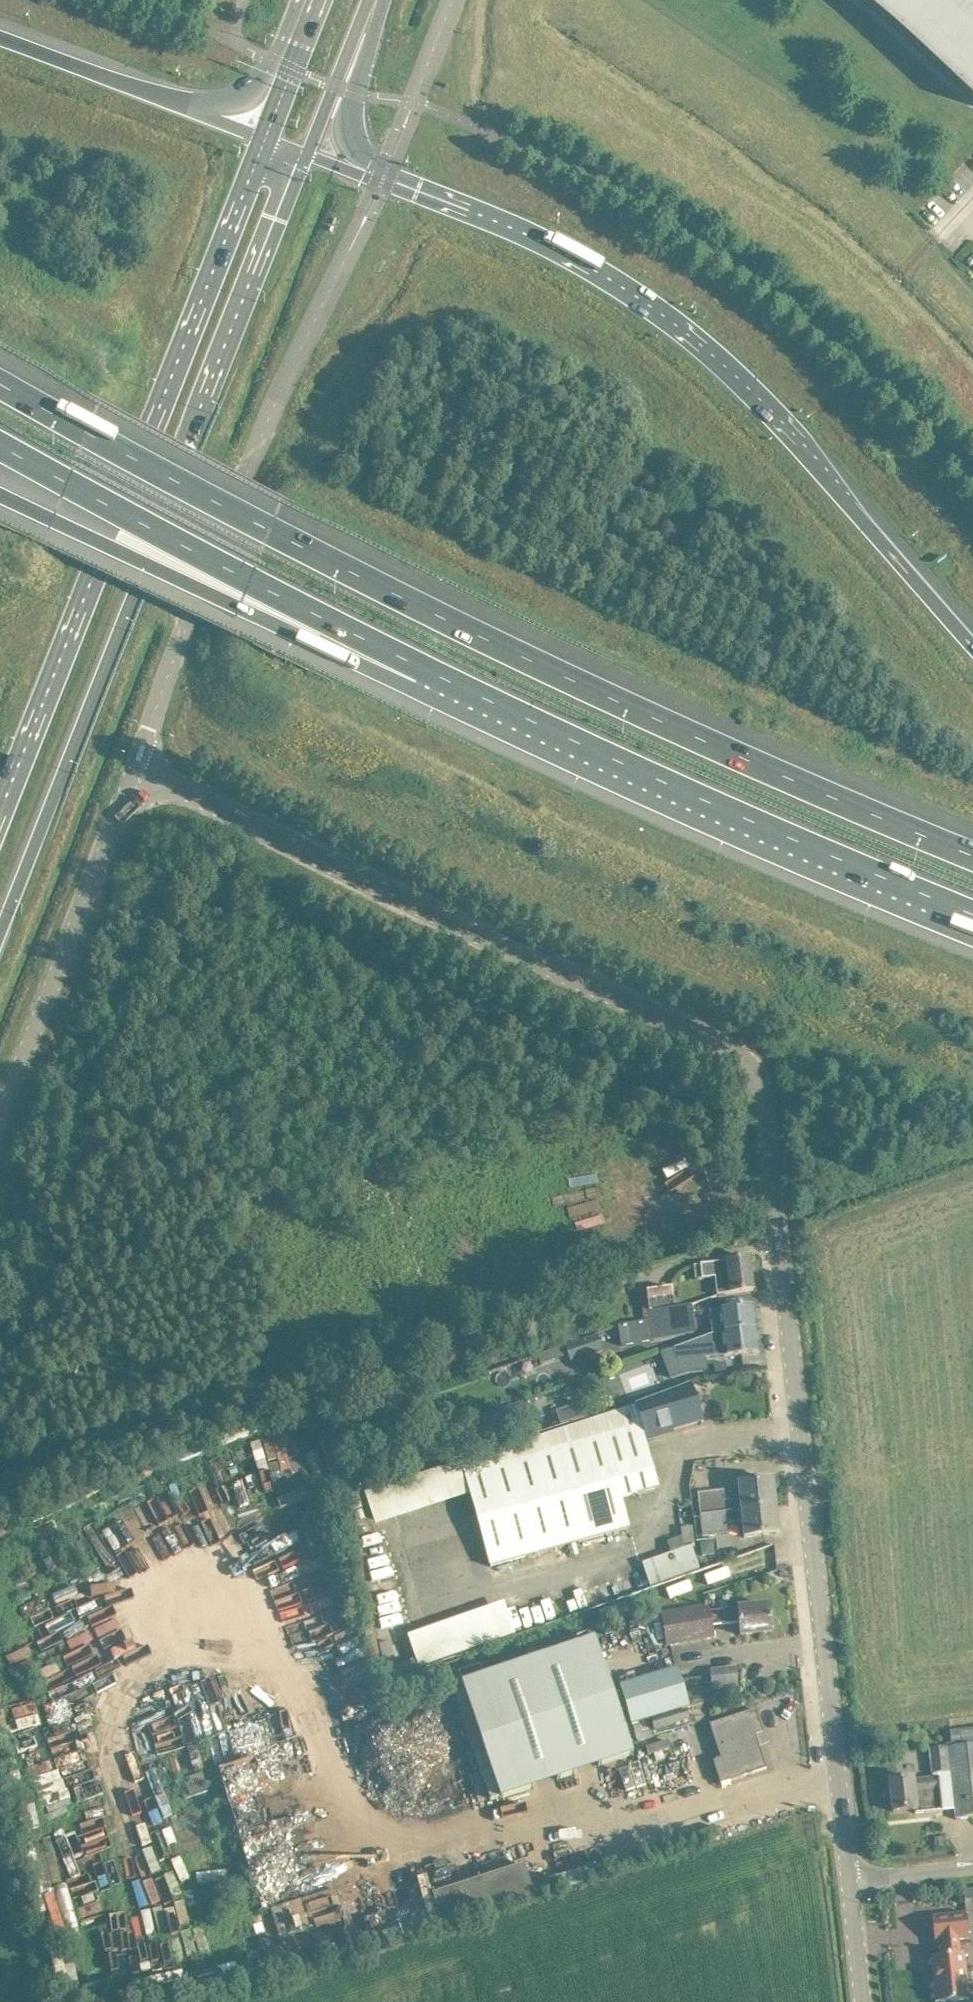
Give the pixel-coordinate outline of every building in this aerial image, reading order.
[(860,3),(875,15),(890,28),(905,42),(972,104),(972,105),(972,0),(856,0),(860,3)] [(715,1278),(717,1296),(753,1291),(749,1258),(693,1265),(695,1280),(715,1278)] [(640,1290),(644,1320),(675,1309),(674,1305),(672,1286),(647,1290),(640,1290)] [(689,1303),(674,1305),(675,1309),(644,1320),(644,1322),(650,1320),(652,1330),(653,1340),(695,1334),(689,1303)] [(754,1306),(710,1311),(712,1334),(717,1334),(721,1332),(756,1328),(754,1306)] [(575,1326),(560,1329),(563,1342),(578,1339),(575,1326)] [(721,1332),(717,1334),(712,1334),(703,1338),(672,1349),(677,1361),(706,1358),(724,1357),(759,1353),(756,1328),(721,1332)] [(570,1362),(602,1351),(597,1335),(565,1346),(570,1362)] [(526,1340),(512,1344),(515,1355),(529,1350),(526,1340)] [(549,1352),(537,1356),(540,1365),(552,1361),(549,1352)] [(603,1376),(578,1385),(581,1395),(606,1386),(603,1376)] [(633,1401),(636,1411),(461,1463),(490,1566),(628,1528),(620,1498),(657,1488),(644,1438),(702,1420),(691,1384),(633,1401)] [(577,1399),(546,1405),(548,1416),(579,1410),(577,1399)] [(486,1430),(524,1417),(519,1403),(481,1416),(486,1430)] [(455,1436),(461,1456),(479,1451),(473,1431),(455,1436)] [(329,1469),(340,1466),(336,1452),(316,1457),(323,1485),(332,1483),(329,1469)] [(245,1496),(255,1493),(245,1454),(235,1456),(245,1496)] [(440,1492),(450,1490),(446,1468),(435,1470),(440,1492)] [(360,1473),(353,1479),(359,1485),(366,1479),(360,1473)] [(206,1509),(224,1502),(215,1477),(197,1484),(206,1509)] [(700,1515),(775,1506),(772,1479),(738,1483),(740,1500),(725,1502),(723,1491),(697,1494),(700,1515)] [(273,1506),(279,1531),(291,1528),(285,1504),(273,1506)] [(742,1520),(744,1537),(778,1533),(775,1506),(700,1515),(702,1535),(728,1533),(727,1523),(742,1520)] [(232,1519),(237,1536),(246,1534),(242,1516),(232,1519)] [(233,1534),(228,1518),(208,1524),(214,1540),(233,1534)] [(168,1548),(177,1544),(168,1522),(159,1525),(168,1548)] [(381,1542),(391,1574),(408,1569),(399,1537),(381,1542)] [(775,1541),(777,1558),(787,1557),(785,1540),(775,1541)] [(702,1556),(713,1555),(712,1543),(701,1545),(702,1556)] [(111,1548),(121,1570),(130,1566),(120,1544),(111,1548)] [(700,1569),(691,1545),(643,1562),(651,1586),(700,1569)] [(768,1552),(746,1558),(749,1568),(771,1562),(768,1552)] [(99,1569),(90,1575),(101,1592),(110,1586),(99,1569)] [(412,1583),(391,1588),(394,1598),(414,1593),(412,1583)] [(667,1646),(714,1638),(712,1625),(739,1623),(740,1635),(772,1631),(769,1605),(749,1607),(709,1612),(709,1606),(661,1615),(667,1646)] [(111,1647),(123,1644),(116,1622),(104,1626),(111,1647)] [(481,1641),(490,1638),(486,1622),(477,1624),(481,1641)] [(452,1634),(442,1636),(446,1653),(456,1650),(452,1634)] [(593,1639),(461,1683),(501,1801),(633,1756),(593,1639)] [(104,1661),(127,1655),(124,1645),(101,1652),(104,1661)] [(710,1670),(711,1688),(737,1685),(735,1668),(710,1670)] [(677,1669),(658,1676),(621,1689),(628,1713),(633,1732),(636,1743),(654,1738),(653,1731),(691,1719),(688,1708),(703,1703),(700,1678),(680,1680),(677,1669)] [(132,1702),(121,1708),(131,1730),(143,1724),(132,1702)] [(293,1708),(275,1720),(288,1739),(306,1727),(293,1708)] [(182,1717),(191,1740),(209,1732),(200,1710),(182,1717)] [(713,1761),(714,1765),(720,1784),(766,1769),(755,1735),(763,1733),(755,1710),(709,1724),(721,1759),(713,1761)] [(228,1735),(242,1731),(240,1719),(225,1723),(228,1735)] [(950,1732),(952,1743),(972,1741),(972,1730),(950,1732)] [(668,1740),(645,1747),(647,1755),(670,1748),(668,1740)] [(955,1809),(956,1819),(972,1817),(972,1745),(929,1750),(931,1774),(938,1773),(939,1777),(913,1780),(912,1778),(890,1780),(893,1812),(914,1809),(915,1813),(955,1809)] [(164,1770),(168,1790),(177,1788),(173,1768),(164,1770)] [(658,1795),(635,1795),(635,1803),(658,1803),(658,1795)] [(177,1797),(167,1800),(174,1826),(184,1823),(177,1797)] [(104,1806),(92,1808),(91,1801),(75,1803),(79,1833),(107,1829),(104,1806)] [(158,1831),(158,1807),(149,1807),(148,1830),(158,1831)] [(115,1827),(134,1823),(132,1814),(113,1818),(115,1827)] [(164,1870),(164,1844),(154,1844),(154,1870),(164,1870)] [(653,1858),(663,1855),(660,1845),(650,1848),(653,1858)] [(213,1890),(211,1877),(222,1875),(219,1851),(207,1852),(208,1863),(198,1864),(201,1891),(213,1890)] [(82,1886),(63,1890),(71,1924),(89,1920),(82,1886)] [(147,1911),(157,1912),(158,1888),(148,1887),(147,1911)] [(178,1895),(185,1912),(200,1906),(192,1889),(178,1895)] [(237,1907),(240,1917),(260,1911),(254,1889),(231,1895),(234,1907),(237,1907)] [(930,1957),(935,2001),(943,2001),(969,1999),(964,1953),(960,1953),(959,1940),(968,1938),(966,1913),(931,1916),(934,1942),(940,1942),(941,1955),(930,1957)] [(134,1915),(136,1939),(146,1938),(144,1914),(134,1915)] [(220,1922),(201,1926),(204,1939),(223,1934),(220,1922)] [(149,1943),(138,1946),(144,1970),(155,1968),(149,1943)] [(154,1944),(154,1966),(162,1965),(161,1944),(154,1944)] [(131,1967),(139,1966),(138,1946),(129,1947),(131,1967)] [(99,1960),(102,1972),(117,1968),(115,1956),(99,1960)]
